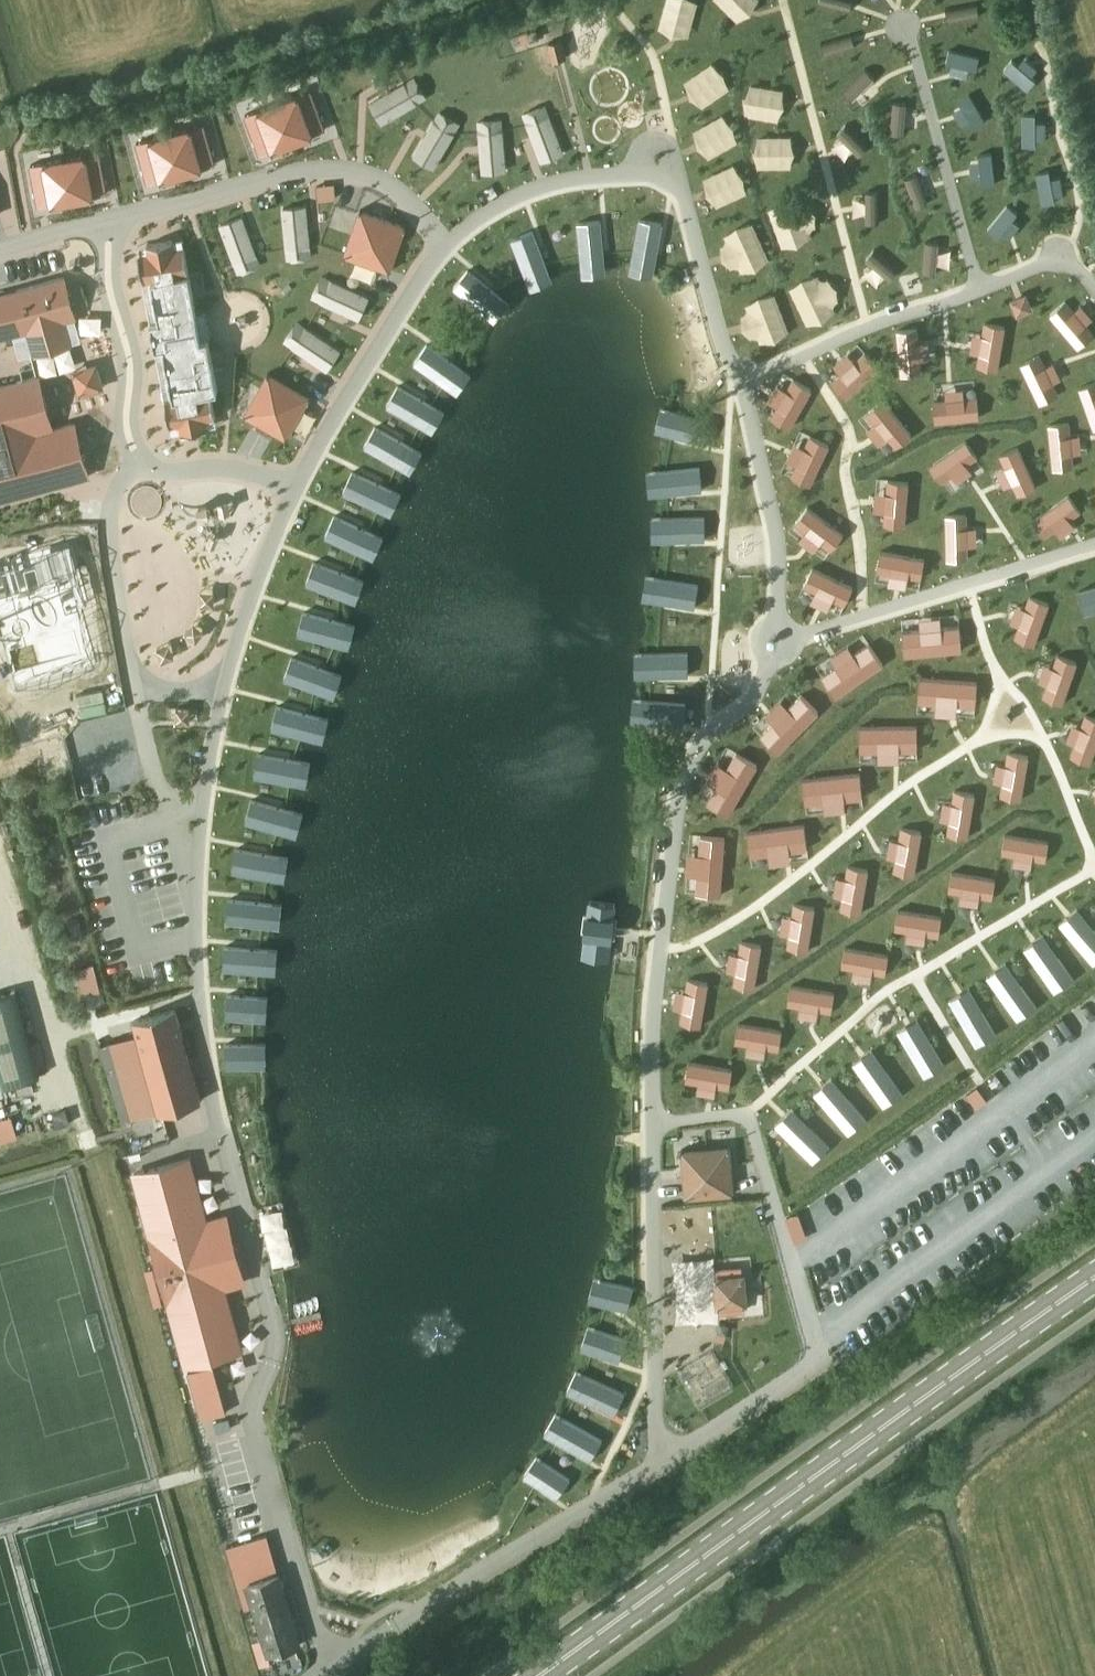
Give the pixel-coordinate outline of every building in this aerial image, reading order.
[(662,32),(685,38),(694,3),(681,0),(670,0),(662,32)] [(742,21),(758,4),(755,0),(721,0),(742,21)] [(819,3),(845,10),(848,0),(820,0),(819,3)] [(976,3),(950,8),(952,21),(979,16),(976,3)] [(847,35),(821,42),(824,55),(851,48),(847,35)] [(561,40),(548,43),(553,60),(555,60),(566,57),(561,40)] [(953,51),(950,64),(976,70),(979,58),(953,51)] [(1012,60),(1004,70),(1027,90),(1036,80),(1012,60)] [(714,66),(684,86),(698,106),(727,85),(714,66)] [(862,72),(843,91),(852,100),(871,81),(862,72)] [(383,121),(427,96),(414,74),(370,99),(383,121)] [(323,134),(307,88),(278,98),(295,144),(323,134)] [(750,88),(745,111),(781,117),(785,94),(750,88)] [(969,94),(958,101),(974,127),(985,121),(969,94)] [(295,144),(278,98),(248,109),(264,154),(295,144)] [(893,102),(890,133),(903,134),(906,103),(893,102)] [(459,124),(438,114),(418,155),(439,166),(459,124)] [(1035,115),(1023,115),(1023,146),(1035,146),(1035,115)] [(563,150),(546,116),(524,127),(541,161),(563,150)] [(724,118),(693,136),(705,157),(736,139),(724,118)] [(506,170),(502,119),(481,121),(485,172),(506,170)] [(201,122),(171,131),(184,173),(214,164),(201,122)] [(846,124),(837,133),(859,155),(868,146),(846,124)] [(184,173),(171,131),(137,141),(150,183),(184,173)] [(793,140),(758,140),(758,164),(793,164),(793,140)] [(98,153),(67,157),(73,198),(104,194),(98,153)] [(991,153),(979,154),(982,185),(994,184),(991,153)] [(73,198),(67,157),(35,162),(41,203),(73,198)] [(735,168),(703,183),(713,205),(745,189),(735,168)] [(1049,171),(1036,174),(1042,204),(1055,202),(1049,171)] [(916,174),(904,179),(915,208),(927,203),(916,174)] [(879,192),(866,192),(867,223),(879,223),(879,192)] [(794,200),(772,208),(786,246),(808,237),(805,229),(815,225),(815,223),(817,222),(811,206),(809,207),(808,205),(797,209),(794,200)] [(1008,205),(988,229),(997,237),(1017,213),(1008,205)] [(305,207),(283,209),(288,259),(310,257),(305,207)] [(360,210),(353,232),(397,248),(405,226),(360,210)] [(242,217),(221,225),(239,273),(259,265),(242,217)] [(640,220),(633,259),(645,261),(657,263),(664,224),(652,222),(640,220)] [(590,222),(578,223),(582,262),(594,261),(606,260),(602,221),(590,222)] [(722,249),(719,250),(727,266),(729,265),(730,267),(740,262),(744,270),(765,260),(748,224),(727,234),(731,243),(721,247),(722,249)] [(524,235),(512,239),(526,277),(537,272),(548,268),(535,231),(524,235)] [(353,232),(345,255),(389,271),(397,248),(353,232)] [(149,254),(139,256),(144,282),(152,280),(190,273),(185,248),(176,249),(174,241),(148,246),(149,254)] [(925,242),(923,273),(936,274),(938,243),(925,242)] [(874,250),(866,260),(890,279),(898,270),(874,250)] [(462,278),(454,287),(484,313),(492,304),(500,295),(470,269),(462,278)] [(190,273),(152,280),(157,307),(160,321),(197,315),(190,273)] [(815,276),(793,287),(810,323),(832,312),(828,304),(838,299),(837,298),(839,296),(832,281),(830,282),(829,280),(819,285),(815,276)] [(0,294),(0,338),(28,330),(34,353),(71,344),(64,320),(75,317),(64,277),(0,294)] [(322,277),(313,297),(359,318),(368,298),(322,277)] [(1029,293),(1017,293),(1017,308),(1029,308),(1029,293)] [(743,318),(740,319),(746,335),(749,334),(749,337),(760,333),(763,341),(785,333),(771,296),(749,304),(752,312),(742,316),(743,318)] [(1065,301),(1050,314),(1078,348),(1094,335),(1065,301)] [(160,321),(151,323),(156,348),(164,347),(202,340),(197,315),(160,321)] [(297,322),(285,340),(326,369),(339,351),(297,322)] [(985,323),(977,367),(997,370),(1004,326),(985,323)] [(917,329),(897,331),(901,375),(921,373),(917,329)] [(202,340),(164,347),(169,373),(215,364),(210,339),(202,340)] [(421,353),(414,363),(447,385),(454,375),(461,365),(428,343),(421,353)] [(865,353),(832,382),(845,397),(878,368),(865,353)] [(1039,355),(1021,364),(1040,404),(1058,396),(1039,355)] [(215,364),(169,373),(174,399),(212,392),(219,391),(215,364)] [(268,373),(245,415),(266,426),(289,385),(268,373)] [(0,386),(0,500),(89,476),(74,423),(53,429),(38,375),(0,386)] [(794,379),(772,418),(789,428),(811,389),(794,379)] [(1079,388),(1094,430),(1094,382),(1079,388)] [(289,385),(266,426),(286,438),(287,437),(309,397),(289,385)] [(393,395),(387,406),(422,425),(428,415),(434,404),(399,385),(393,395)] [(174,399),(166,401),(170,427),(181,425),(182,433),(208,429),(206,420),(217,418),(212,392),(174,399)] [(977,397),(933,402),(935,422),(979,417),(977,397)] [(883,400),(867,413),(896,447),(911,434),(883,400)] [(675,412),(669,435),(707,445),(710,433),(713,422),(675,412)] [(1069,424),(1049,425),(1053,470),(1073,468),(1069,424)] [(370,436),(364,446),(399,466),(405,455),(411,445),(376,425),(370,436)] [(792,476),(810,485),(828,445),(810,436),(792,476)] [(965,441),(929,467),(941,483),(977,457),(965,441)] [(1017,447),(999,456),(1018,496),(1036,487),(1017,447)] [(700,466),(661,470),(663,494),(703,490),(701,478),(700,466)] [(348,481),(343,492),(379,508),(384,497),(389,486),(353,470),(348,481)] [(888,481),(885,525),(905,526),(908,482),(888,481)] [(1069,495),(1033,521),(1044,537),(1080,512),(1069,495)] [(808,507),(796,523),(831,550),(843,534),(808,507)] [(331,525),(326,536),(362,553),(367,542),(372,531),(336,514),(331,525)] [(966,515),(946,515),(947,559),(967,559),(966,515)] [(705,517),(665,517),(666,541),(705,541),(705,529),(705,517)] [(0,549),(0,607),(17,671),(98,648),(80,580),(91,577),(78,528),(0,549)] [(881,551),(877,571),(921,578),(924,559),(881,551)] [(311,572),(307,583),(344,597),(348,585),(352,574),(315,561),(311,572)] [(812,568),(804,586),(844,605),(853,586),(812,568)] [(659,578),(655,602),(695,608),(697,596),(699,584),(659,578)] [(1078,592),(1084,613),(1094,610),(1094,587),(1078,592)] [(1030,596),(1015,638),(1034,645),(1048,603),(1030,596)] [(302,622),(299,634),(337,644),(340,632),(343,620),(305,611),(302,622)] [(959,627),(903,632),(905,655),(962,650),(959,627)] [(869,644),(822,677),(836,696),(882,663),(869,644)] [(688,652),(648,652),(648,677),(688,676),(688,664),(688,652)] [(289,667),(285,679),(323,692),(327,680),(331,669),(293,656),(289,667)] [(1058,656),(1043,697),(1062,704),(1077,662),(1058,656)] [(921,678),(919,701),(975,706),(977,682),(921,678)] [(801,695),(761,736),(778,752),(779,751),(818,712),(801,695)] [(646,700),(644,724),(684,727),(685,715),(686,703),(646,700)] [(274,716),(271,728),(310,737),(313,726),(316,714),(277,704),(274,716)] [(1071,756),(1090,763),(1094,748),(1094,718),(1086,715),(1071,756)] [(917,726),(860,726),(860,750),(917,749),(917,726)] [(255,764),(254,776),(293,782),(295,770),(296,758),(257,752),(255,764)] [(736,753),(708,803),(729,814),(757,765),(736,753)] [(1008,753),(1001,796),(1021,800),(1028,756),(1008,753)] [(860,774),(803,779),(805,802),(862,797),(860,774)] [(955,790),(948,834),(967,838),(975,794),(955,790)] [(249,810),(246,822),(284,832),(287,820),(290,808),(252,798),(249,810)] [(804,825),(747,832),(750,855),(807,848),(804,825)] [(902,828),(894,872),(914,875),(921,832),(902,828)] [(1005,834),(1001,854),(1045,861),(1048,841),(1005,834)] [(701,836),(697,893),(720,895),(725,838),(701,836)] [(235,859),(233,871),(272,878),(276,854),(237,847),(235,859)] [(848,866),(841,910),(860,913),(868,870),(848,866)] [(951,872),(948,892),(992,899),(995,879),(951,872)] [(228,909),(227,922),(267,925),(268,913),(269,901),(229,897),(228,909)] [(795,904),(787,948),(807,951),(814,907),(795,904)] [(898,910),(895,930),(938,937),(942,917),(898,910)] [(1068,929),(1079,943),(1078,944),(1094,964),(1094,930),(1093,931),(1082,917),(1068,929)] [(575,936),(572,983),(601,985),(602,935),(575,936)] [(741,942),(734,986),(754,989),(761,945),(741,942)] [(1047,944),(1032,955),(1042,970),(1041,971),(1056,992),(1074,979),(1059,958),(1057,959),(1047,944)] [(224,959),(223,971),(263,974),(264,950),(224,947),(224,959)] [(845,948),(841,967),(885,975),(888,955),(845,948)] [(1009,971),(994,982),(1004,997),(1003,998),(1018,1019),(1036,1006),(1021,985),(1020,986),(1009,971)] [(688,980),(681,1023),(700,1027),(708,983),(688,980)] [(791,985),(788,1005),(832,1013),(835,993),(791,985)] [(0,994),(0,1086),(39,1075),(16,990),(0,994)] [(228,995),(227,1017),(257,1019),(259,997),(228,995)] [(972,997),(956,1006),(965,1022),(964,1023),(977,1045),(996,1034),(983,1012),(981,1013),(972,997)] [(176,1009),(133,1021),(158,1112),(201,1100),(176,1009)] [(738,1023),(735,1043),(778,1050),(782,1031),(738,1023)] [(920,1028),(904,1038),(913,1053),(912,1054),(925,1076),(944,1065),(931,1043),(929,1044),(920,1028)] [(108,1045),(105,1031),(94,1034),(98,1048),(108,1045)] [(257,1044),(226,1045),(226,1067),(256,1066),(257,1066),(257,1044)] [(876,1059),(860,1070),(871,1084),(869,1085),(884,1106),(902,1094),(887,1072),(886,1074),(876,1059)] [(689,1062),(685,1082),(729,1089),(732,1069),(689,1062)] [(836,1087),(822,1098),(834,1112),(832,1113),(849,1133),(866,1119),(849,1099),(848,1100),(836,1087)] [(0,1091),(0,1112),(10,1109),(5,1090),(0,1091)] [(146,1105),(134,1109),(137,1121),(149,1117),(146,1105)] [(797,1116),(784,1129),(797,1142),(795,1143),(814,1161),(829,1146),(811,1128),(810,1129),(797,1116)] [(729,1146),(705,1148),(709,1195),(733,1193),(729,1146)] [(705,1148),(682,1150),(686,1197),(709,1195),(705,1148)] [(188,1158),(135,1173),(187,1364),(240,1350),(223,1286),(244,1280),(227,1216),(205,1222),(188,1158)] [(741,1268),(716,1270),(720,1311),(745,1309),(741,1268)] [(602,1280),(597,1303),(627,1311),(630,1299),(632,1287),(602,1280)] [(597,1328),(589,1351),(618,1362),(622,1350),(626,1339),(597,1328)] [(714,1348),(679,1368),(701,1406),(736,1385),(714,1348)] [(213,1363),(189,1370),(203,1419),(226,1412),(213,1363)] [(588,1375),(578,1398),(614,1414),(619,1403),(624,1392),(588,1376),(588,1375)] [(568,1419),(556,1441),(590,1460),(596,1450),(602,1439),(568,1420),(568,1419)] [(544,1460),(530,1480),(536,1484),(563,1503),(570,1493),(577,1483),(544,1460)] [(267,1535),(228,1547),(246,1609),(254,1607),(246,1583),(278,1573),(279,1573),(267,1535)] [(269,1654),(300,1644),(278,1573),(246,1583),(254,1607),(269,1654)]
